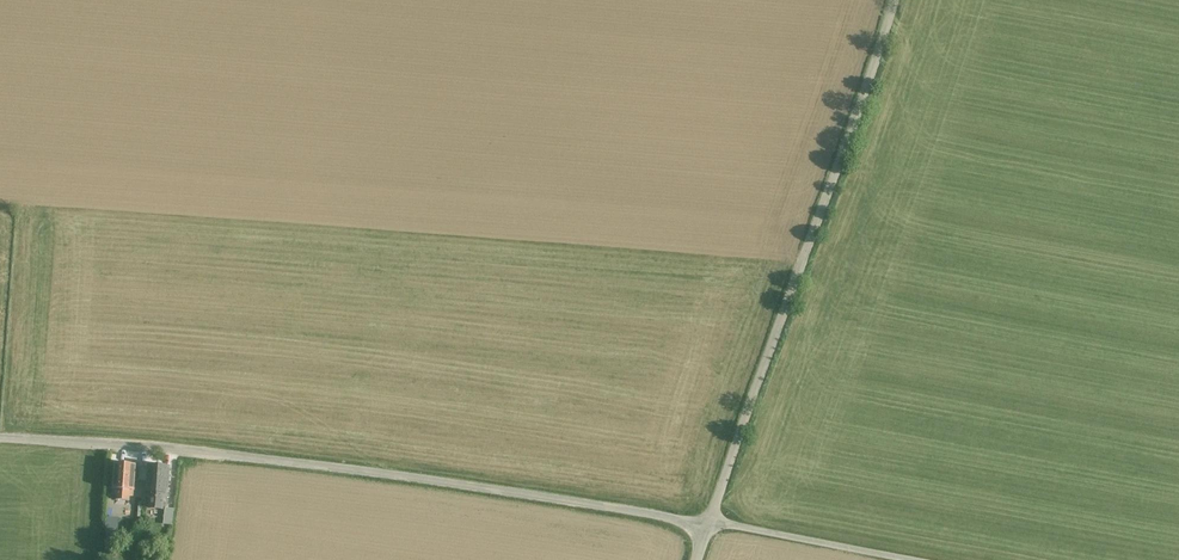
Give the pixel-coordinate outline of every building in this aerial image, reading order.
[(135,465),(116,463),(114,489),(134,490),(135,465)] [(168,467),(148,466),(147,491),(167,492),(168,467)] [(134,490),(114,489),(113,494),(116,494),(116,499),(129,500),(130,495),(133,495),(134,490)] [(167,492),(147,491),(146,497),(150,497),(149,506),(161,507),(162,498),(166,498),(167,492)] [(174,509),(165,508),(163,519),(172,520),(174,509)] [(118,539),(119,517),(108,517),(106,539),(118,539)]
